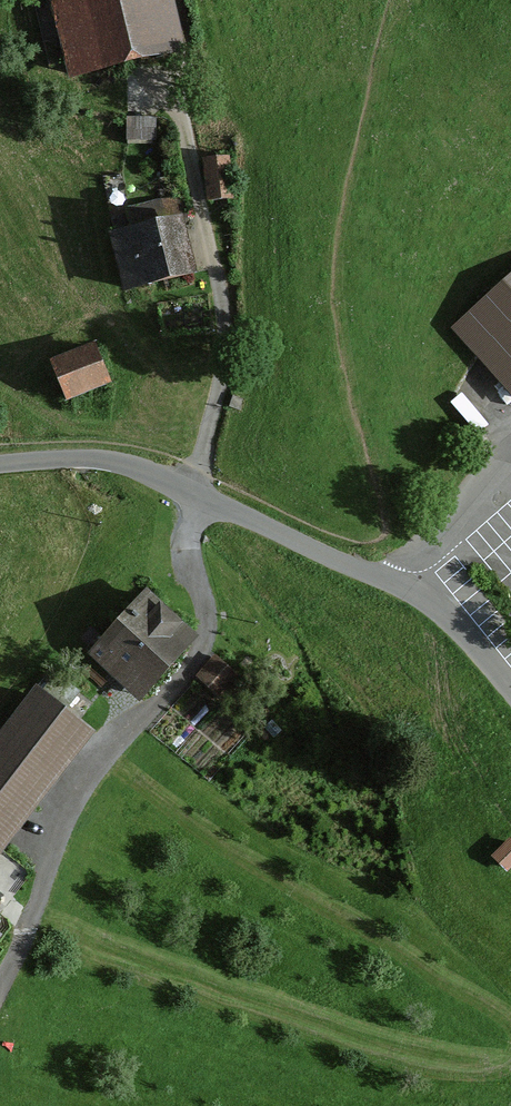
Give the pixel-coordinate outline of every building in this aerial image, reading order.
[(85,79),(181,54),(168,0),(64,0),(85,79)] [(127,115),(128,139),(157,138),(156,113),(127,115)] [(234,203),(230,160),(206,163),(210,205),(234,203)] [(178,228),(116,243),(128,290),(190,274),(178,228)] [(459,330),(510,388),(510,284),(459,330)] [(99,350),(62,365),(76,399),(112,384),(99,350)] [(188,642),(148,605),(99,657),(139,694),(188,642)] [(216,693),(237,671),(216,651),(195,672),(216,693)] [(0,739),(0,853),(112,716),(56,671),(0,739)] [(486,848),(500,859),(510,846),(510,838),(501,829),(486,848)]
